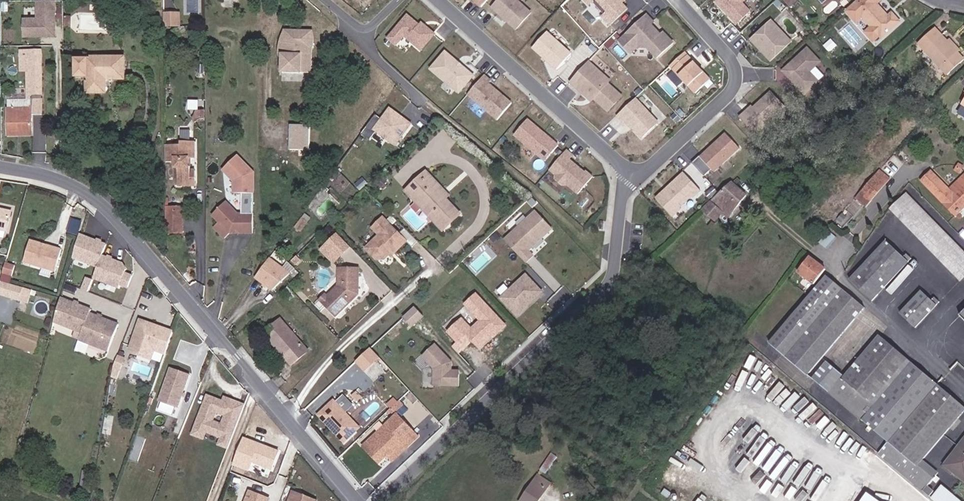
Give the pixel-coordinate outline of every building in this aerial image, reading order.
[(517,0),(500,0),(493,9),(517,31),(532,14),(517,0)] [(612,9),(605,16),(616,26),(637,5),(632,0),(602,0),(612,9)] [(723,9),(724,8),(728,11),(728,14),(738,24),(752,12),(743,2),(746,0),(719,0),(717,2),(723,9)] [(756,8),(763,3),(761,0),(749,0),(756,8)] [(899,22),(891,13),(888,16),(876,3),(880,0),(856,0),(845,10),(856,21),(862,16),(872,26),(866,31),(873,40),(880,35),(882,37),(899,22)] [(0,1),(0,16),(6,16),(6,6),(17,6),(17,1),(0,1)] [(179,14),(164,14),(164,28),(180,27),(179,14)] [(651,26),(655,22),(648,15),(620,41),(632,54),(639,47),(648,48),(658,58),(674,43),(665,32),(662,35),(657,30),(654,30),(651,26)] [(414,21),(408,16),(388,39),(396,46),(404,36),(421,51),(435,35),(427,27),(424,30),(414,21)] [(416,18),(414,21),(424,30),(427,27),(416,18)] [(792,42),(776,25),(772,29),(768,24),(751,40),(771,61),(792,42)] [(963,60),(957,53),(946,41),(934,28),(917,44),(946,76),(963,60)] [(312,32),(285,31),(281,41),(279,49),(279,52),(279,55),(282,61),(282,72),(311,73),(312,49),(313,44),(313,37),(312,32)] [(534,48),(558,71),(573,55),(548,33),(534,48)] [(946,41),(957,53),(959,51),(949,39),(946,41)] [(784,70),(789,77),(791,75),(796,80),(794,81),(806,94),(820,81),(810,71),(822,61),(809,47),(784,70)] [(22,72),(23,75),(30,75),(30,94),(42,94),(41,51),(19,51),(20,72),(22,72)] [(431,69),(459,93),(474,76),(463,67),(460,67),(458,65),(458,62),(446,52),(431,69)] [(674,69),(705,103),(720,89),(688,55),(674,69)] [(125,56),(88,56),(88,59),(76,59),(76,76),(86,76),(87,93),(106,93),(106,79),(125,79),(125,56)] [(589,62),(571,82),(589,98),(592,95),(595,98),(609,111),(623,96),(608,84),(611,81),(589,62)] [(491,82),(484,76),(468,95),(498,120),(512,104),(489,84),(491,82)] [(786,106),(772,91),(754,108),(754,111),(752,113),(751,111),(748,114),(746,112),(740,118),(750,128),(756,123),(761,129),(786,106)] [(32,115),(42,114),(42,99),(30,99),(7,99),(8,135),(32,135),(32,115)] [(659,123),(637,99),(618,116),(624,122),(626,120),(643,138),(659,123)] [(379,134),(398,148),(414,126),(392,110),(384,121),(378,116),(364,136),(373,142),(379,134)] [(514,135),(540,156),(544,151),(550,156),(559,146),(528,120),(514,135)] [(316,150),(317,124),(295,123),(294,148),(316,150)] [(756,134),(761,129),(756,123),(750,128),(756,134)] [(693,163),(705,176),(713,169),(715,172),(741,148),(727,133),(702,157),(701,156),(693,163)] [(180,145),(165,145),(165,163),(175,163),(175,169),(178,169),(177,185),(191,185),(191,170),(191,166),(189,166),(189,158),(195,158),(195,149),(191,149),(191,141),(180,141),(180,145)] [(572,156),(567,151),(550,171),(556,175),(556,180),(564,187),(569,186),(578,195),(595,175),(588,170),(587,171),(571,158),(572,156)] [(233,193),(246,193),(245,212),(258,212),(259,161),(237,161),(237,166),(234,166),(233,193)] [(889,179),(879,170),(861,192),(870,200),(889,179)] [(426,205),(422,209),(443,230),(460,214),(443,197),(440,200),(437,196),(440,193),(443,190),(426,171),(405,191),(416,202),(419,198),(426,205)] [(694,197),(703,189),(687,172),(658,199),(674,216),(682,208),(681,206),(693,195),(694,197)] [(953,195),(948,189),(931,172),(921,181),(956,215),(963,207),(963,184),(953,195)] [(963,184),(963,173),(948,189),(953,195),(963,184)] [(702,210),(706,213),(715,221),(721,213),(723,215),(725,213),(729,209),(732,211),(742,199),(739,196),(742,192),(732,182),(702,210)] [(889,210),(961,283),(963,279),(963,252),(907,193),(889,210)] [(681,206),(682,208),(694,197),(693,195),(681,206)] [(419,212),(422,209),(426,205),(419,198),(416,202),(413,205),(419,212)] [(8,228),(13,209),(1,206),(0,206),(0,226),(8,228)] [(255,219),(240,220),(228,207),(214,219),(221,227),(215,232),(225,243),(231,238),(235,239),(237,237),(240,237),(241,238),(255,238),(255,219)] [(166,208),(166,232),(183,232),(182,208),(166,208)] [(693,218),(697,222),(706,213),(702,210),(693,218)] [(505,240),(526,263),(534,257),(529,251),(552,229),(536,212),(505,240)] [(693,218),(679,231),(686,238),(700,225),(697,222),(693,218)] [(411,249),(417,243),(403,229),(397,236),(380,220),(370,230),(377,237),(364,249),(375,260),(383,261),(391,253),(393,255),(405,243),(411,249)] [(735,234),(727,228),(717,243),(725,248),(735,234)] [(336,258),(348,246),(335,233),(323,245),(336,258)] [(135,278),(128,275),(130,272),(125,267),(104,259),(108,248),(79,237),(73,258),(100,268),(95,279),(121,290),(123,286),(130,290),(135,278)] [(63,248),(32,239),(26,261),(57,270),(63,248)] [(901,256),(886,241),(850,280),(872,301),(911,259),(905,252),(901,256)] [(336,258),(323,245),(319,250),(331,262),(336,258)] [(797,272),(813,284),(825,269),(809,257),(797,272)] [(15,273),(18,263),(8,260),(5,270),(15,273)] [(288,277),(271,265),(258,282),(276,295),(288,277)] [(45,267),(43,272),(55,276),(57,271),(45,267)] [(330,300),(324,306),(335,317),(358,294),(357,269),(338,269),(338,286),(326,297),(330,300)] [(500,299),(517,316),(528,306),(526,304),(529,302),(530,303),(542,292),(526,275),(500,299)] [(864,308),(829,278),(771,345),(808,376),(864,308)] [(3,279),(0,288),(0,292),(13,296),(16,283),(3,279)] [(90,293),(95,281),(88,279),(83,291),(90,293)] [(25,285),(16,283),(13,296),(21,298),(25,285)] [(32,288),(25,285),(21,298),(28,300),(32,288)] [(915,327),(939,302),(935,297),(931,301),(921,291),(900,314),(915,327)] [(320,300),(324,306),(330,300),(326,297),(324,295),(320,300)] [(444,327),(458,342),(465,335),(480,350),(505,326),(477,296),(444,327)] [(91,311),(61,298),(55,318),(84,329),(83,333),(111,344),(119,326),(90,314),(91,311)] [(415,307),(404,318),(413,327),(424,316),(415,307)] [(288,357),(285,359),(290,365),(308,350),(280,319),(263,334),(275,347),(278,345),(288,357)] [(166,357),(174,335),(140,322),(129,351),(141,356),(143,351),(155,355),(155,353),(166,357)] [(879,453),(923,490),(927,485),(936,475),(927,468),(924,472),(918,467),(921,462),(963,412),(963,407),(879,335),(830,393),(888,442),(879,453)] [(275,347),(285,359),(288,357),(278,345),(275,347)] [(459,387),(459,375),(452,374),(452,371),(452,362),(435,345),(423,357),(434,369),(434,386),(459,387)] [(370,350),(362,357),(371,366),(379,359),(370,350)] [(152,362),(155,355),(143,351),(141,356),(140,358),(152,362)] [(371,366),(362,357),(358,361),(355,364),(364,373),(371,366)] [(828,392),(843,375),(834,367),(838,362),(833,357),(828,362),(827,362),(813,379),(828,392)] [(119,358),(115,369),(122,372),(126,361),(119,358)] [(119,381),(122,372),(115,369),(114,372),(113,379),(119,381)] [(172,371),(160,404),(179,411),(191,378),(172,371)] [(409,391),(404,385),(393,396),(398,401),(409,391)] [(230,449),(246,406),(233,401),(231,405),(210,398),(193,437),(205,441),(207,434),(223,439),(221,446),(230,449)] [(359,428),(333,402),(318,416),(343,443),(359,428)] [(743,408),(719,442),(726,447),(722,452),(736,463),(748,446),(734,436),(745,422),(754,429),(760,420),(743,408)] [(401,441),(406,447),(417,436),(397,414),(363,446),(378,462),(386,454),(401,441)] [(381,420),(369,431),(373,435),(385,424),(381,420)] [(945,464),(952,469),(951,471),(963,480),(963,440),(945,464)] [(391,460),(406,447),(401,441),(386,454),(391,460)] [(558,458),(552,454),(541,471),(547,475),(558,458)] [(927,468),(921,462),(918,467),(924,472),(927,468)] [(687,489),(693,474),(678,468),(671,483),(687,489)] [(538,475),(520,500),(538,500),(550,483),(538,475)] [(927,485),(923,490),(930,496),(934,491),(927,485)] [(936,500),(959,500),(942,487),(932,498),(936,500)] [(249,493),(246,500),(269,500),(249,493)] [(293,493),(290,500),(313,500),(293,493)] [(861,500),(879,500),(867,493),(861,500)]
